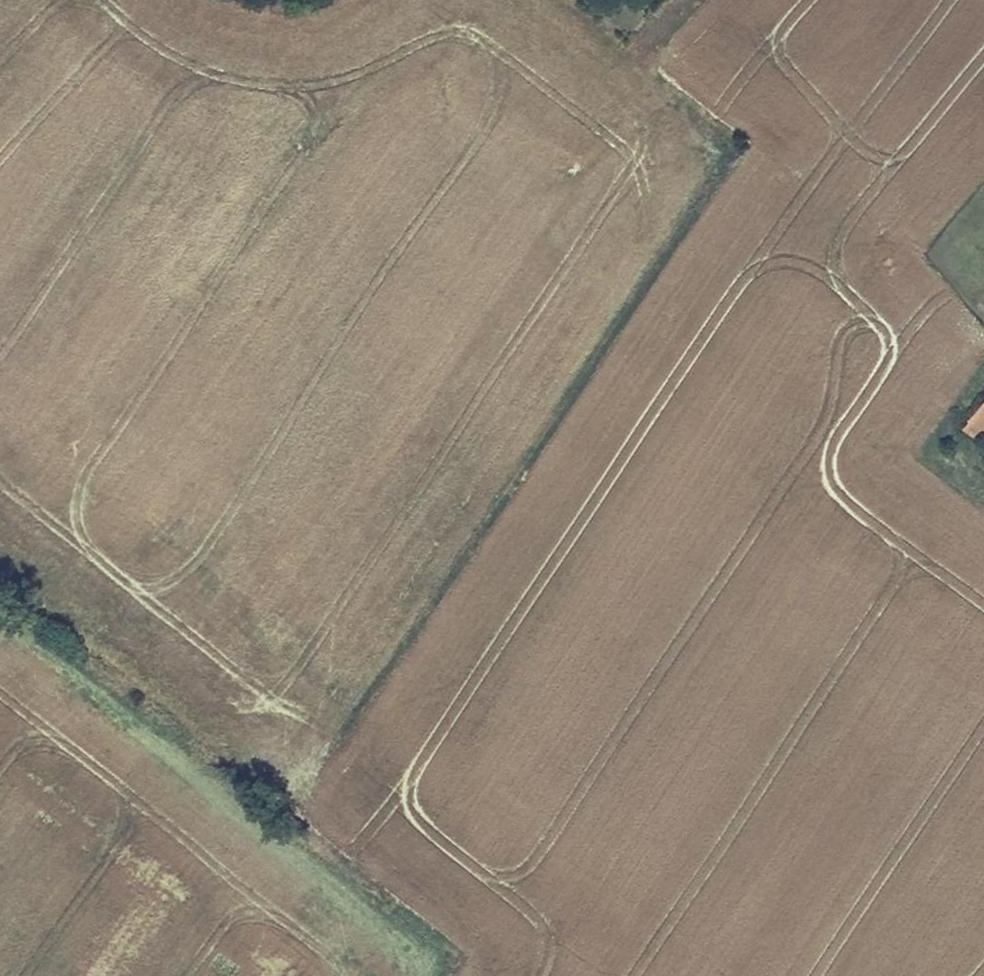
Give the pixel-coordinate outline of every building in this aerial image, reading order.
[(970,417),(983,430),(983,402),(970,417)]
